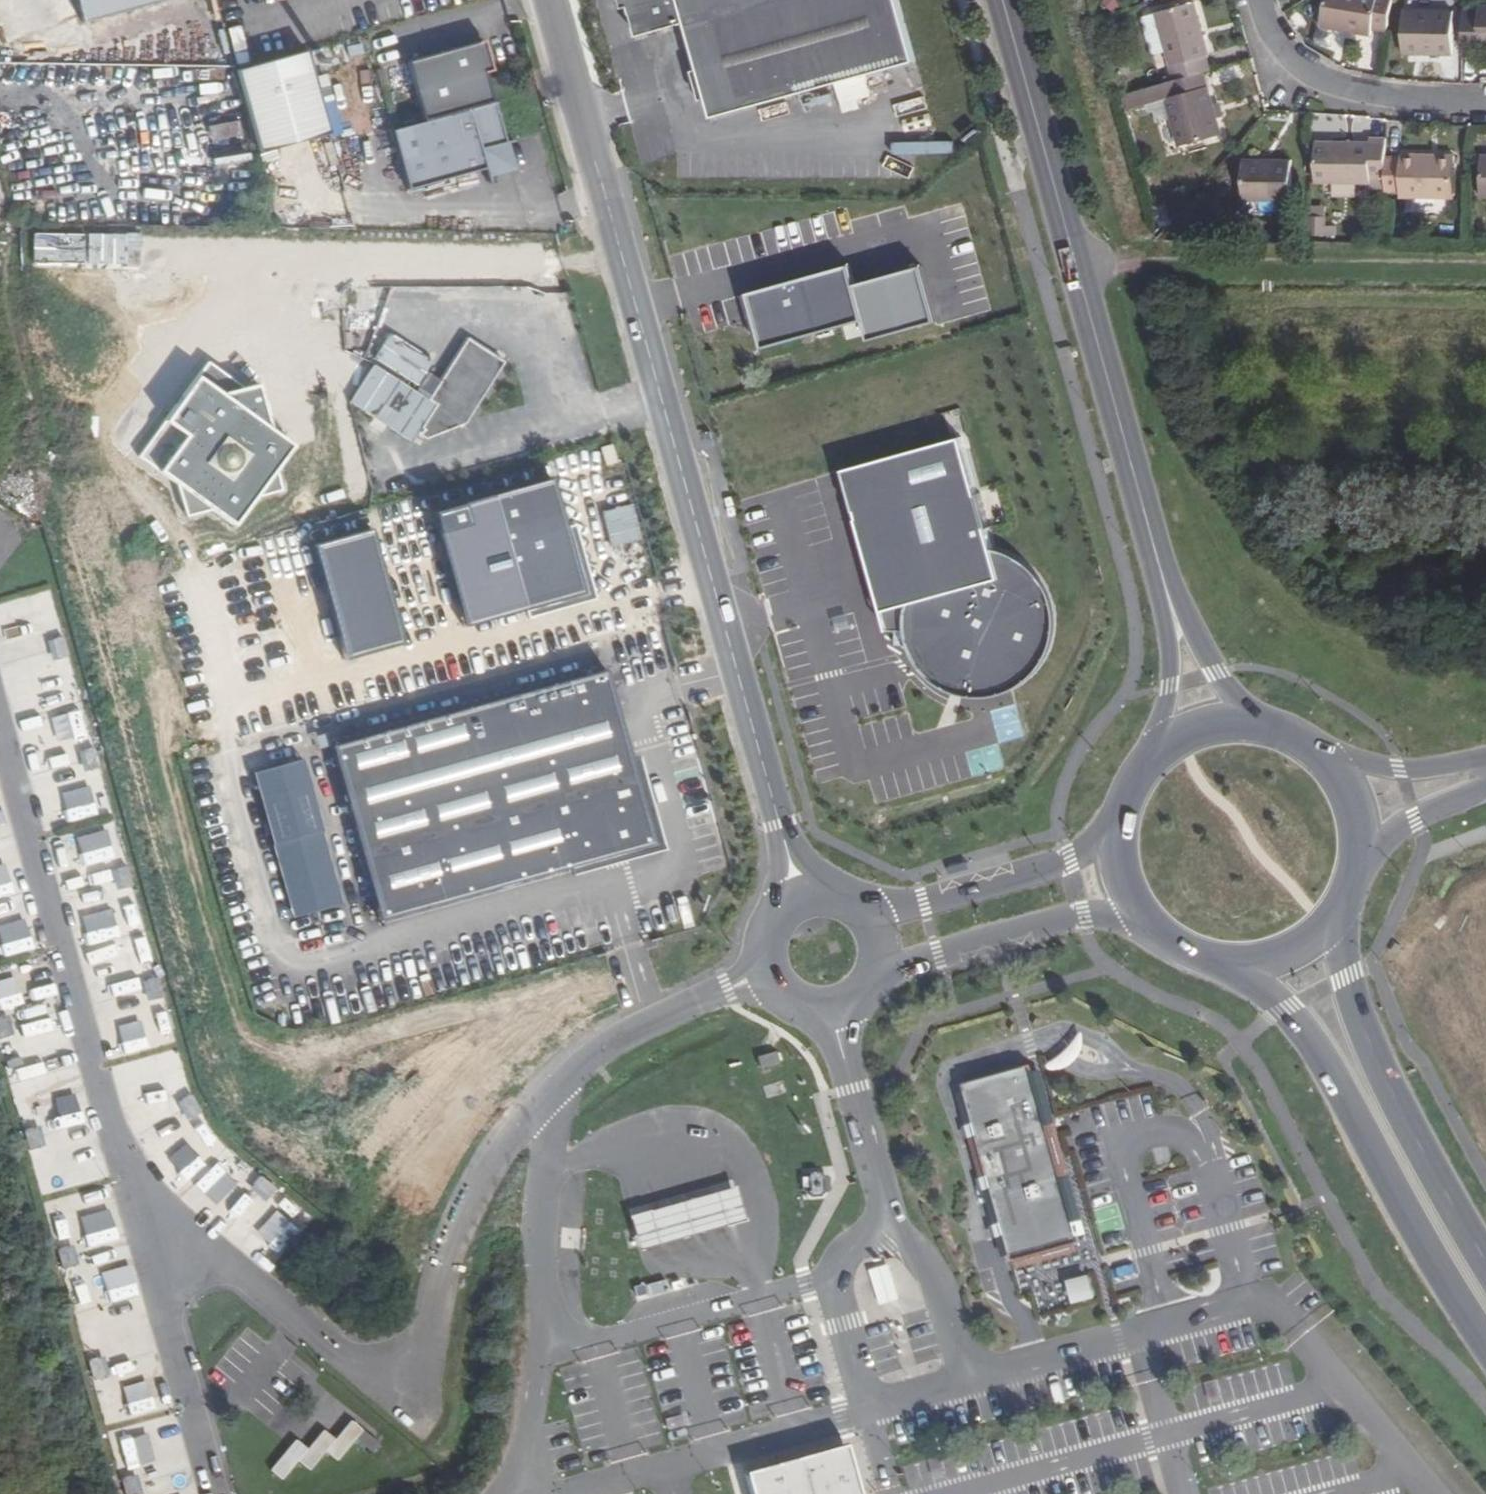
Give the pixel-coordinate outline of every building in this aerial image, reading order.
[(162,0),(78,0),(84,22),(162,0)] [(213,71),(204,32),(209,30),(202,0),(183,0),(139,10),(149,54),(134,57),(141,87),(213,71)] [(637,35),(686,22),(712,116),(915,60),(898,0),(628,0),(637,35)] [(1391,0),(1325,0),(1321,26),(1371,35),(1372,28),(1386,31),(1391,0)] [(1209,54),(1194,3),(1156,13),(1170,65),(1174,80),(1203,73),(1210,71),(1206,55),(1209,54)] [(1463,10),(1462,51),(1478,51),(1478,45),(1485,45),(1485,5),(1480,5),(1479,11),(1463,10)] [(1451,55),(1451,13),(1402,12),(1401,54),(1451,55)] [(407,60),(423,121),(494,102),(477,41),(407,60)] [(307,50),(236,70),(259,152),(330,133),(307,50)] [(1219,135),(1203,73),(1169,82),(1117,95),(1121,109),(1164,97),(1178,147),(1219,135)] [(189,91),(193,117),(225,112),(221,86),(189,91)] [(423,121),(391,130),(407,188),(484,167),(485,174),(511,168),(494,102),(423,121)] [(1386,157),(1386,137),(1370,137),(1369,142),(1316,141),(1315,181),(1368,183),(1370,177),(1386,177),(1386,157)] [(214,156),(249,151),(248,142),(212,147),(214,156)] [(1452,197),(1453,156),(1400,155),(1400,158),(1386,157),(1386,177),(1386,190),(1399,190),(1399,197),(1452,197)] [(1288,161),(1241,160),(1241,199),(1287,200),(1288,161)] [(104,164),(104,178),(139,179),(139,165),(104,164)] [(849,264),(747,293),(763,348),(865,319),(855,284),(849,264)] [(922,265),(855,284),(865,319),(870,339),(937,320),(922,265)] [(336,317),(335,277),(304,278),(305,318),(336,317)] [(504,364),(467,340),(428,403),(373,369),(349,406),(416,447),(466,427),(504,364)] [(334,351),(306,355),(313,405),(341,402),(334,351)] [(210,508),(232,525),(252,498),(280,490),(274,468),(291,445),(268,428),(256,383),(242,387),(209,362),(137,454),(175,482),(183,515),(210,508)] [(717,444),(714,432),(708,434),(711,445),(717,444)] [(914,659),(920,668),(927,675),(934,682),(942,688),(951,692),(961,695),(973,697),(983,697),(994,696),(1005,693),(1014,690),(1023,684),(1031,678),(1039,670),(1044,662),(1049,653),(1053,644),(1055,633),(1056,622),(1055,612),(1053,602),(1050,592),(1045,583),(1039,575),(1031,567),(1023,560),(1014,555),(1004,551),(993,548),(986,527),(990,526),(981,493),(977,494),(961,437),(843,470),(854,510),(855,510),(858,518),(856,519),(882,611),(907,604),(905,619),(908,641),(911,650),(914,659)] [(464,626),(584,593),(552,477),(431,511),(464,626)] [(344,660),(403,643),(370,523),(311,540),(344,660)] [(7,633),(38,622),(27,595),(0,605),(0,613),(7,633)] [(30,642),(10,648),(17,671),(37,665),(30,642)] [(382,919),(654,844),(605,669),(334,745),(382,919)] [(992,710),(1000,743),(1023,737),(1014,705),(992,710)] [(79,781),(50,790),(54,803),(83,794),(79,781)] [(277,844),(326,830),(312,782),(264,795),(277,844)] [(65,820),(98,813),(95,799),(62,806),(65,820)] [(70,833),(78,884),(106,880),(99,829),(70,833)] [(346,903),(326,830),(277,844),(298,917),(346,903)] [(0,864),(0,896),(19,892),(13,862),(0,864)] [(959,865),(940,870),(941,874),(942,878),(961,873),(959,865)] [(87,918),(115,916),(112,887),(85,889),(87,918)] [(0,924),(0,953),(2,958),(33,947),(23,916),(0,924)] [(1396,942),(1392,952),(1398,954),(1402,944),(1396,942)] [(775,1052),(757,1057),(760,1068),(779,1063),(775,1052)] [(122,1064),(126,1077),(114,1080),(118,1095),(164,1084),(157,1055),(122,1064)] [(967,1076),(970,1084),(997,1076),(998,1081),(1006,1079),(1005,1074),(1025,1068),(1023,1061),(967,1076)] [(1033,1073),(1031,1066),(1025,1068),(1005,1074),(1006,1079),(998,1081),(997,1076),(970,1084),(963,1086),(965,1092),(974,1125),(969,1127),(972,1138),(977,1136),(989,1177),(984,1179),(1000,1237),(1005,1235),(1010,1256),(1012,1262),(1017,1261),(1076,1245),(1081,1244),(1079,1237),(1033,1073)] [(1033,1073),(1079,1237),(1086,1235),(1041,1071),(1033,1073)] [(974,1125),(965,1092),(957,1094),(1003,1258),(1010,1256),(1005,1235),(1000,1237),(984,1179),(989,1177),(977,1136),(972,1138),(969,1127),(974,1125)] [(160,1122),(179,1111),(173,1099),(153,1110),(160,1122)] [(24,1130),(30,1148),(45,1142),(39,1125),(24,1130)] [(193,1178),(265,1265),(311,1227),(257,1162),(237,1178),(199,1132),(178,1150),(197,1174),(193,1178)] [(630,1216),(640,1251),(746,1220),(736,1185),(630,1216)] [(72,1197),(78,1228),(108,1222),(101,1191),(72,1197)] [(1076,1245),(1017,1261),(1019,1269),(1078,1252),(1076,1245)] [(115,1249),(88,1253),(92,1281),(119,1277),(115,1249)] [(874,1269),(882,1300),(894,1297),(886,1266),(874,1269)] [(1092,1273),(1068,1279),(1074,1302),(1098,1296),(1092,1273)] [(1041,1286),(1046,1307),(1073,1299),(1067,1279),(1041,1286)] [(647,1294),(644,1284),(634,1287),(637,1297),(647,1294)] [(84,1322),(87,1346),(110,1343),(107,1319),(84,1322)] [(142,1382),(112,1386),(116,1417),(146,1413),(142,1382)] [(284,1479),(298,1459),(312,1469),(325,1451),(340,1460),(363,1427),(350,1418),(336,1437),(322,1428),(309,1447),(294,1437),(271,1470),(284,1479)] [(856,1483),(845,1443),(808,1453),(798,1456),(744,1470),(751,1493),(858,1493),(856,1483)]
